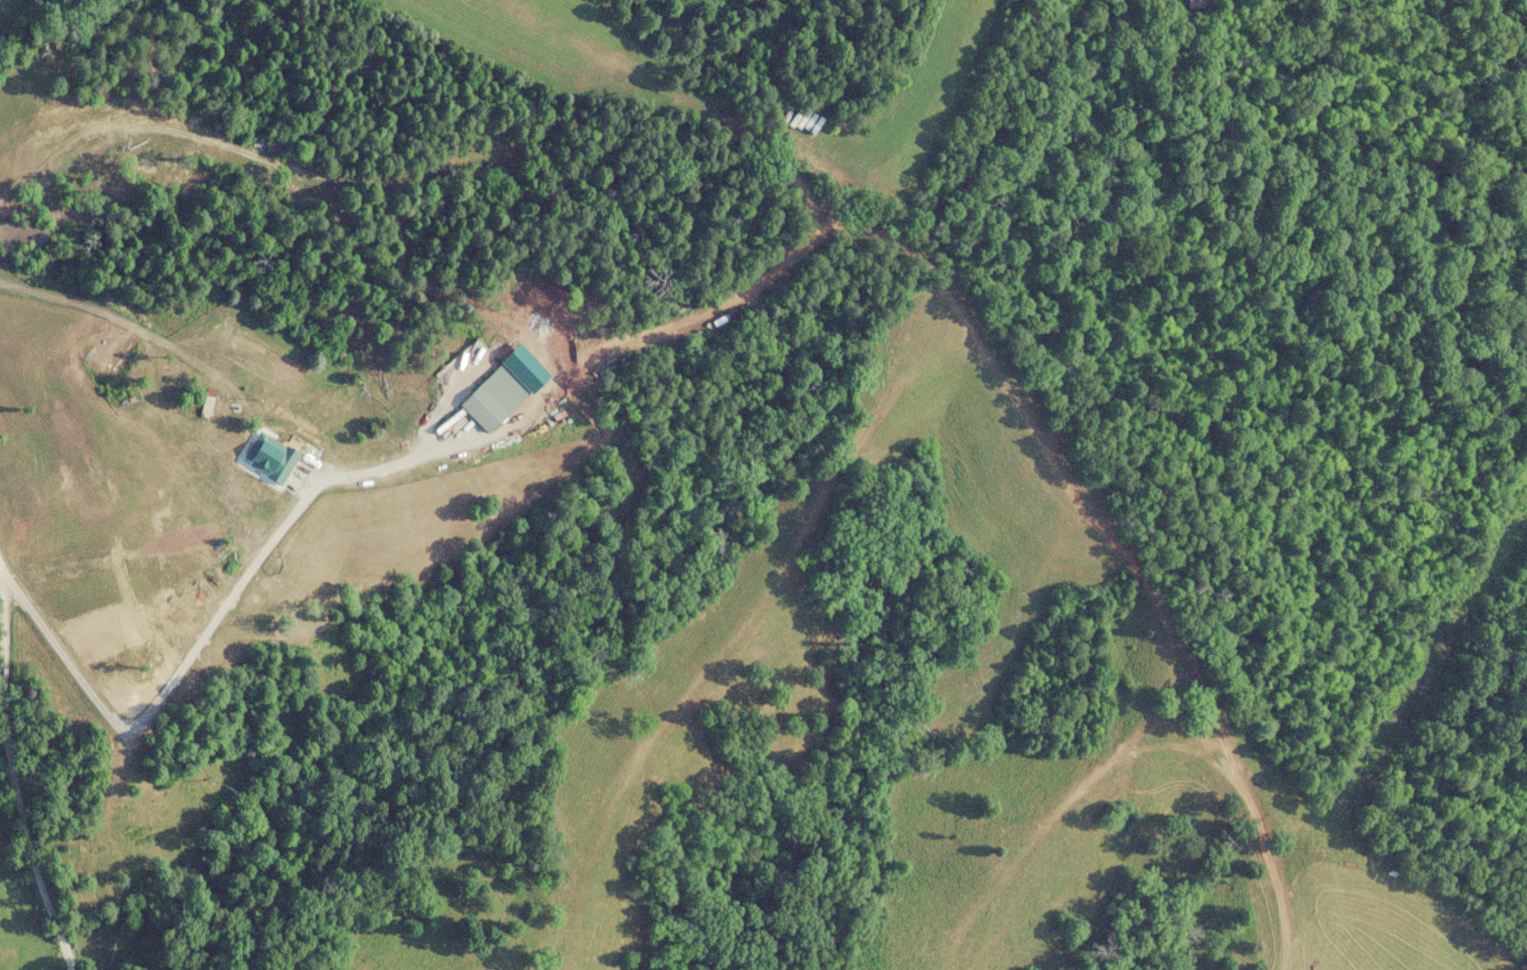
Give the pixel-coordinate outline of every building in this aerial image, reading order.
[(462,405),(492,435),(533,394),(503,365),(462,405)]
